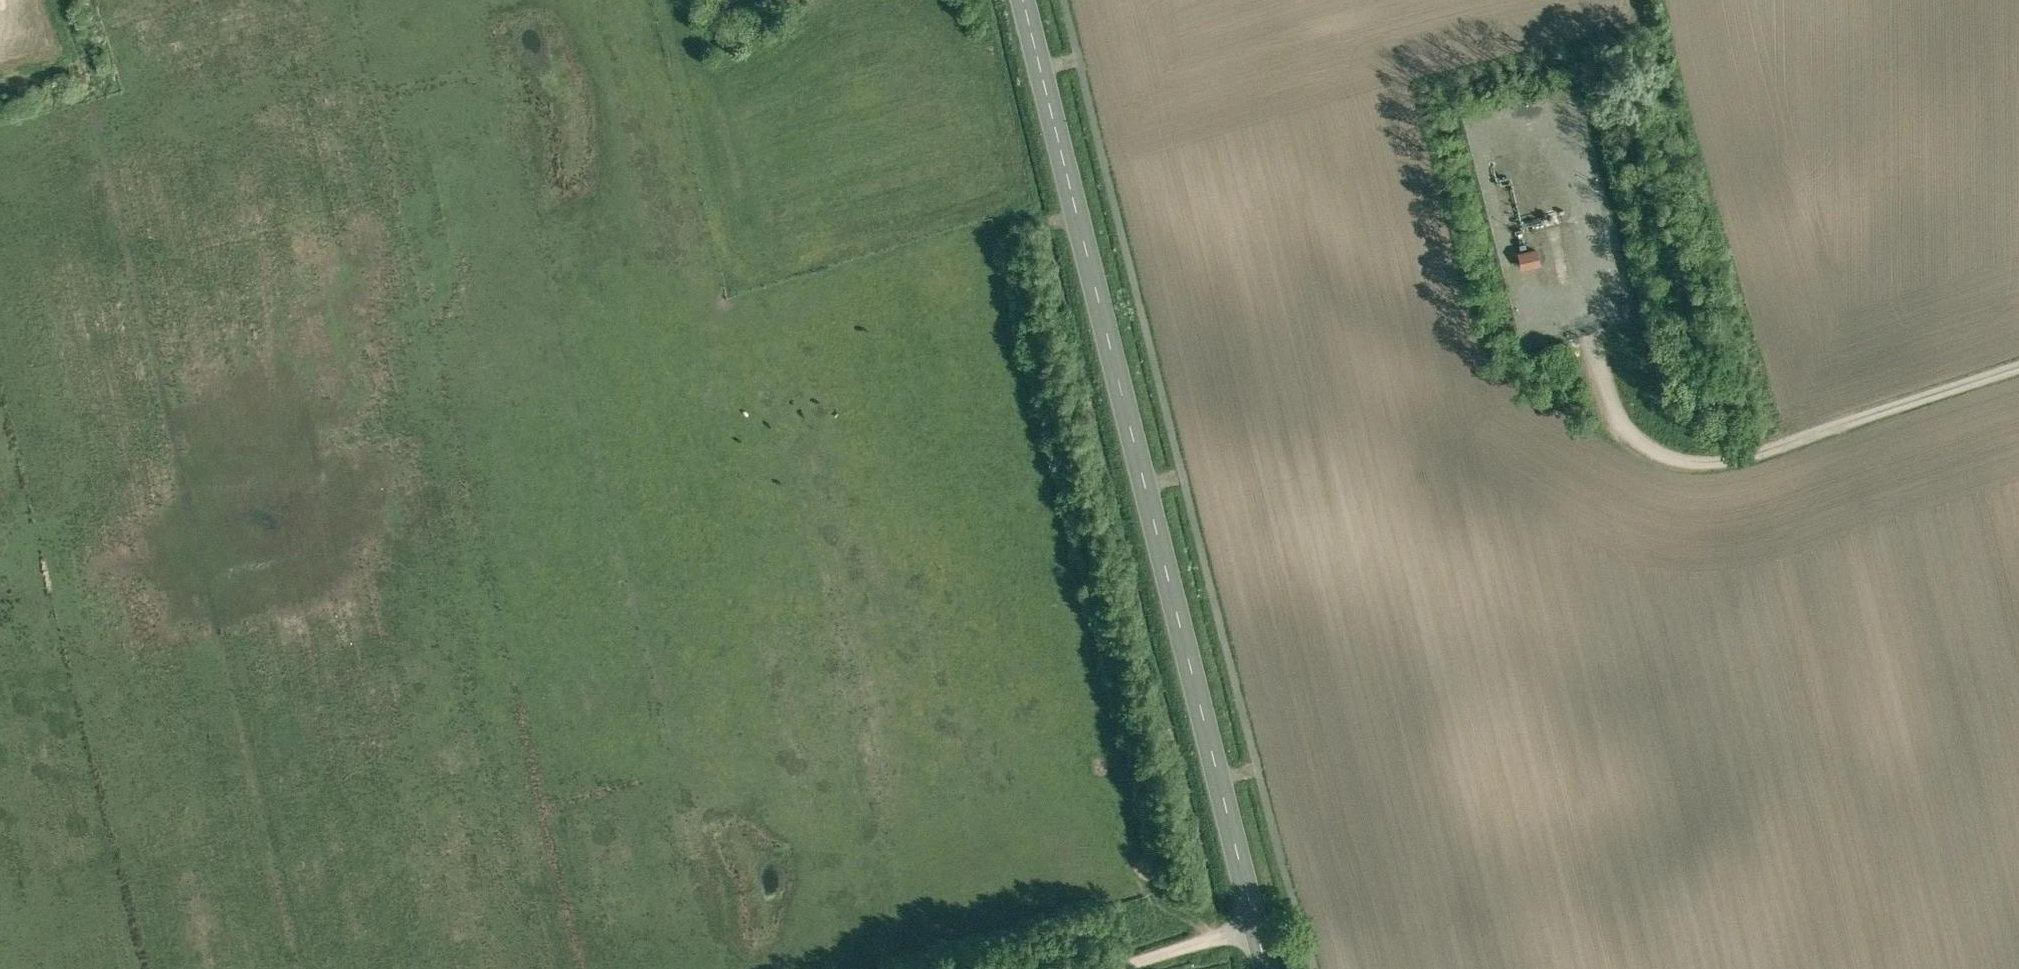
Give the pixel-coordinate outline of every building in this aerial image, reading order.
[(1532,247),(1512,251),(1516,268),(1536,263),(1532,247)]
